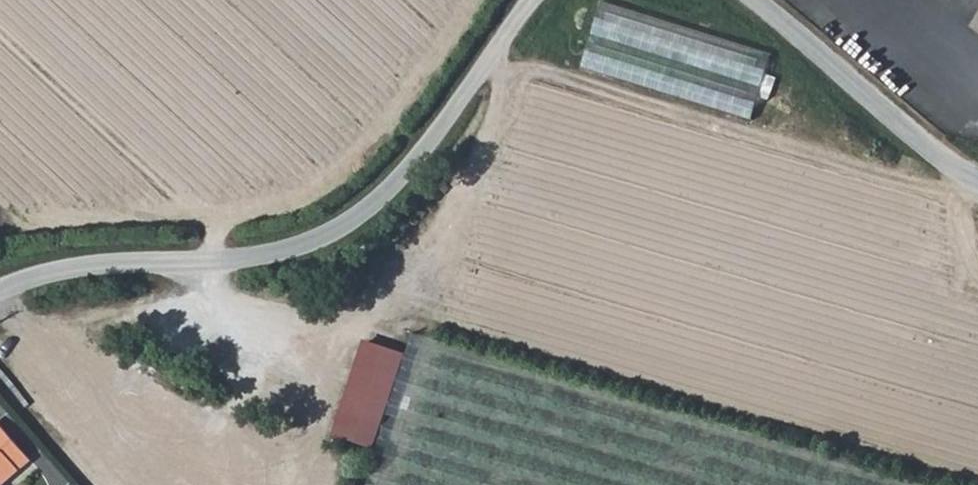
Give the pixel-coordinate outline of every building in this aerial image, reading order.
[(774,50),(616,0),(603,0),(583,63),(754,116),(774,50)] [(382,449),(412,353),(369,339),(338,435),(382,449)] [(2,479),(32,452),(0,416),(0,484),(7,484),(2,479)]
